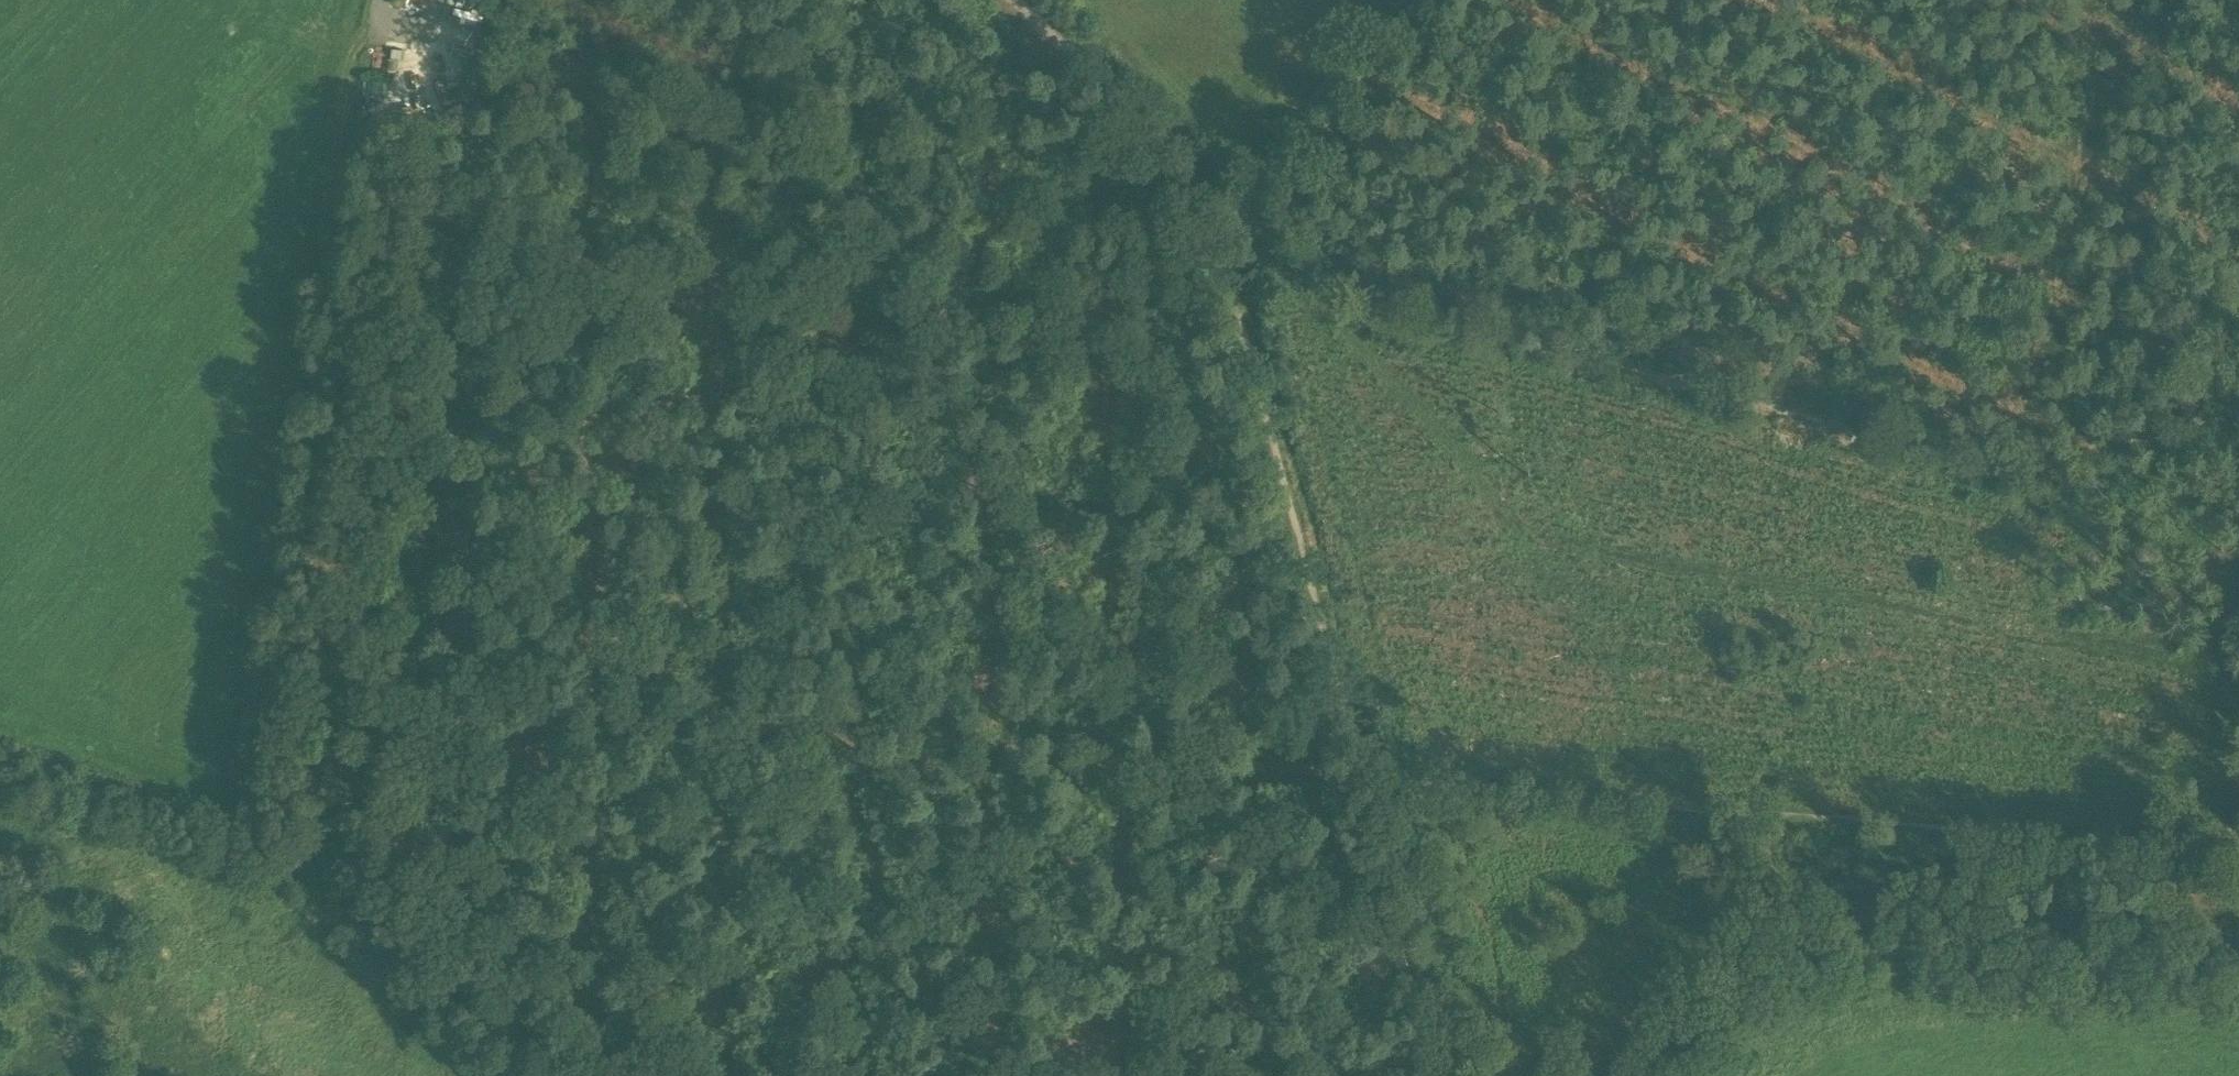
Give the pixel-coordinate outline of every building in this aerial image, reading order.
[(364,83),(365,98),(393,95),(392,81),(364,83)]
